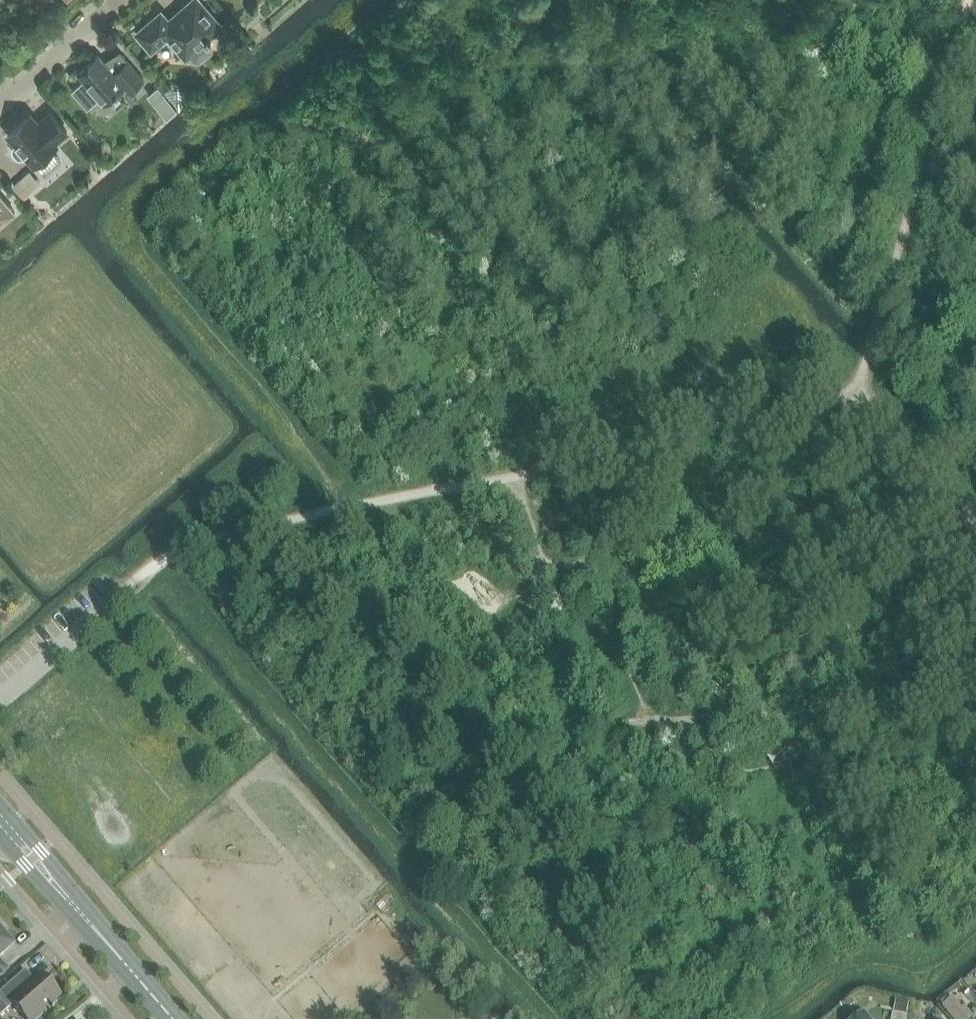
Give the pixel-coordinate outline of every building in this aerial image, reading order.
[(193,63),(200,63),(212,53),(212,46),(205,38),(219,26),(197,0),(195,0),(168,23),(159,13),(137,33),(152,50),(169,35),(193,63)] [(99,55),(78,73),(105,103),(125,86),(130,92),(144,80),(127,60),(119,51),(104,61),(99,55)] [(158,85),(149,93),(156,101),(165,94),(158,85)] [(25,156),(34,164),(57,144),(55,142),(68,132),(50,112),(34,126),(27,118),(8,134),(16,146),(12,149),(13,152),(18,158),(22,159),(25,156)] [(33,192),(21,179),(13,187),(24,200),(33,192)] [(15,212),(0,194),(0,225),(15,212)] [(14,943),(0,927),(0,956),(14,943)] [(9,1007),(13,1004),(26,1018),(38,1018),(62,998),(43,976),(37,982),(26,970),(0,994),(0,1016),(9,1007)] [(950,998),(940,1006),(950,1017),(959,1009),(950,998)] [(896,1000),(893,1012),(906,1015),(909,1002),(896,1000)]
